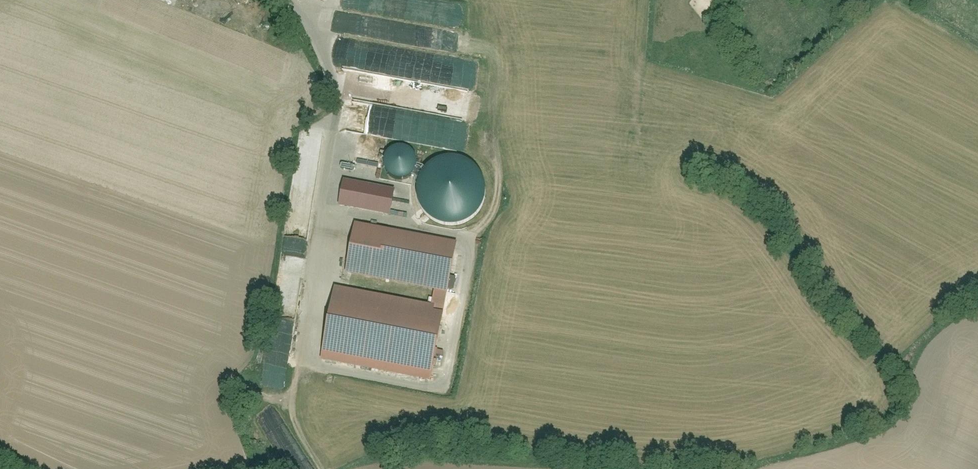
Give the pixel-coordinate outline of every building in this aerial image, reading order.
[(357,228),(348,274),(451,293),(459,247),(357,228)] [(335,296),(324,356),(433,375),(444,315),(335,296)]
